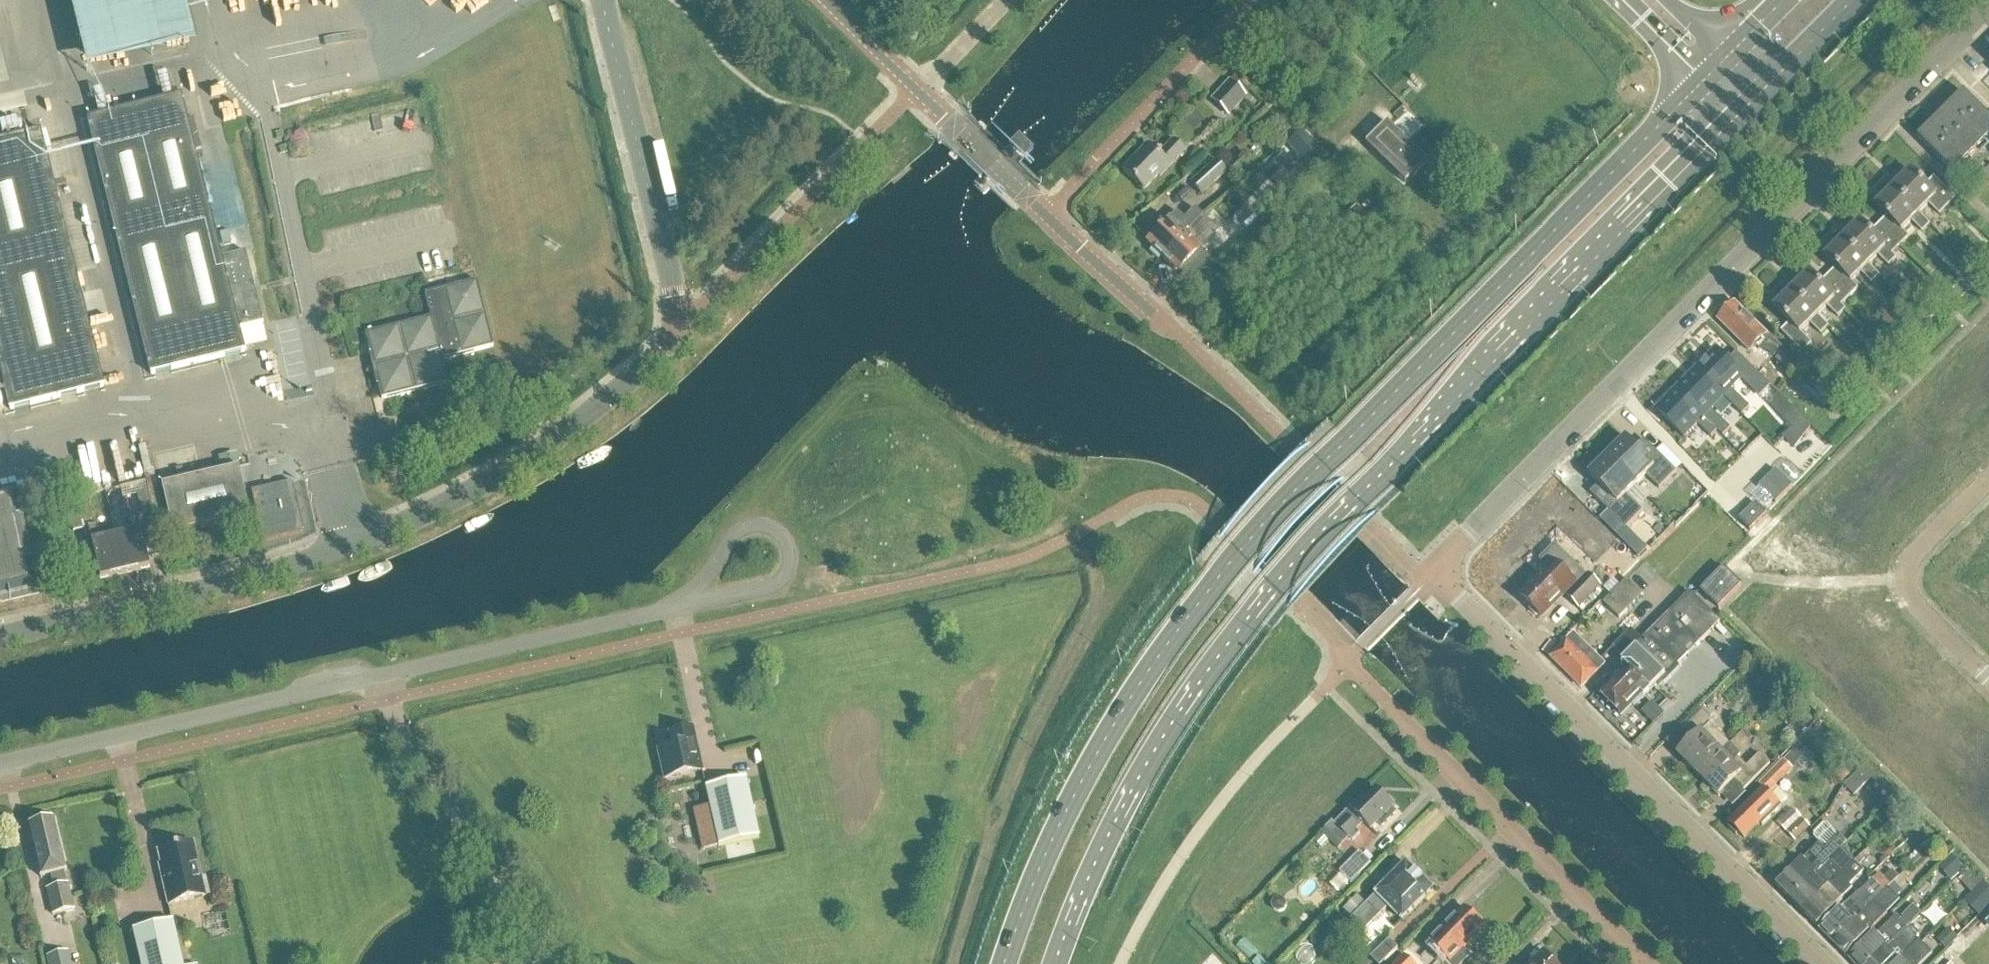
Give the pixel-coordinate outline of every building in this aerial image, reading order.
[(183,0),(74,0),(91,67),(194,41),(183,0)] [(1212,101),(1229,117),(1245,99),(1228,84),(1212,101)] [(1988,142),(1988,119),(1965,95),(1919,140),(1955,176),(1988,142)] [(181,98),(87,121),(151,377),(245,353),(239,331),(263,325),(245,254),(221,260),(181,98)] [(1291,135),(1281,123),(1270,132),(1281,144),(1291,135)] [(1364,145),(1404,185),(1426,163),(1386,124),(1364,145)] [(4,389),(10,412),(104,388),(40,132),(0,142),(0,390),(4,389)] [(1301,135),(1288,148),(1310,171),(1323,158),(1301,135)] [(979,177),(978,178),(973,183),(973,184),(973,185),(982,194),(983,195),(985,194),(990,190),(1016,162),(1020,158),(1028,150),(1028,149),(1018,139),(1017,139),(1016,139),(1004,151),(979,177)] [(1122,173),(1143,193),(1158,177),(1159,179),(1185,152),(1173,142),(1159,157),(1148,146),(1122,173)] [(1191,184),(1202,196),(1226,174),(1215,162),(1191,184)] [(1957,201),(1935,180),(1927,188),(1912,173),(1901,184),(1896,179),(1889,186),(1894,191),(1895,190),(1920,216),(1929,206),(1940,217),(1957,201)] [(1931,227),(1920,216),(1895,190),(1894,191),(1884,201),(1879,196),(1872,203),(1888,219),(1880,227),(1901,248),(1910,239),(1903,233),(1912,224),(1923,234),(1931,227)] [(1347,218),(1358,230),(1378,210),(1367,199),(1347,218)] [(1146,245),(1163,261),(1191,232),(1200,223),(1199,222),(1202,218),(1194,211),(1184,221),(1176,213),(1146,245)] [(1191,232),(1163,261),(1178,275),(1200,252),(1191,243),(1205,228),(1200,223),(1191,232)] [(1893,256),(1901,248),(1880,227),(1872,235),(1861,224),(1850,235),(1845,230),(1838,237),(1843,242),(1844,241),(1869,267),(1879,258),(1890,268),(1897,261),(1893,256)] [(1227,229),(1212,239),(1217,248),(1233,239),(1227,229)] [(228,233),(220,235),(223,247),(231,245),(228,233)] [(1853,284),(1862,275),(1873,285),(1880,278),(1869,267),(1844,241),(1843,242),(1833,252),(1828,247),(1821,254),(1837,270),(1829,278),(1850,300),(1859,290),(1853,284)] [(1850,300),(1829,278),(1821,286),(1810,276),(1800,286),(1794,281),(1787,288),(1792,293),(1793,292),(1819,318),(1828,309),(1839,319),(1847,312),(1842,307),(1850,300)] [(365,336),(382,402),(448,385),(442,362),(493,349),(476,283),(424,296),(430,320),(365,336)] [(1970,293),(1962,285),(1954,293),(1962,301),(1970,293)] [(1819,318),(1793,292),(1792,293),(1783,303),(1777,298),(1770,305),(1791,325),(1782,334),(1804,355),(1813,346),(1802,335),(1811,326),(1822,337),(1830,329),(1819,318)] [(1731,332),(1730,333),(1751,354),(1759,346),(1774,360),(1784,350),(1768,335),(1767,336),(1747,316),(1746,317),(1735,306),(1720,321),(1731,332)] [(1899,321),(1893,328),(1900,336),(1907,329),(1899,321)] [(1716,352),(1696,372),(1725,400),(1743,418),(1750,410),(1732,393),(1742,383),(1760,400),(1771,389),(1737,356),(1729,364),(1716,352)] [(1776,362),(1791,376),(1799,366),(1785,353),(1776,362)] [(1810,362),(1828,380),(1837,370),(1819,353),(1810,362)] [(1879,377),(1888,369),(1880,361),(1871,368),(1879,377)] [(1696,372),(1676,392),(1724,439),(1731,432),(1712,413),(1725,400),(1696,372)] [(1676,392),(1656,412),(1685,441),(1698,427),(1712,440),(1718,434),(1724,440),(1724,439),(1676,392)] [(1792,429),(1784,437),(1794,447),(1812,429),(1795,412),(1786,422),(1792,429)] [(1627,440),(1608,459),(1637,487),(1646,478),(1660,491),(1677,474),(1658,454),(1649,463),(1627,440)] [(235,456),(218,460),(221,474),(238,470),(235,456)] [(1637,487),(1608,459),(1590,477),(1612,499),(1604,508),(1609,513),(1626,531),(1644,513),(1627,497),(1637,487)] [(162,488),(173,536),(249,519),(238,470),(221,474),(162,488)] [(169,537),(153,471),(143,473),(159,539),(169,537)] [(1793,489),(1776,472),(1768,481),(1785,498),(1793,489)] [(1785,498),(1768,481),(1759,490),(1777,506),(1785,498)] [(292,484),(251,494),(263,544),(304,535),(292,484)] [(137,496),(142,517),(153,514),(148,494),(137,496)] [(82,524),(92,522),(86,497),(66,502),(73,533),(83,530),(82,524)] [(46,594),(26,498),(0,504),(0,604),(46,594)] [(1740,523),(1751,534),(1767,517),(1756,506),(1740,523)] [(1629,533),(1626,531),(1609,513),(1601,521),(1621,541),(1629,533)] [(131,534),(116,537),(124,576),(149,570),(141,532),(137,518),(128,520),(131,534)] [(124,576),(116,537),(101,541),(97,527),(88,529),(100,581),(124,576)] [(1646,556),(1653,549),(1637,532),(1629,539),(1646,556)] [(1534,588),(1522,600),(1530,608),(1530,611),(1536,617),(1540,618),(1542,620),(1565,596),(1584,577),(1556,549),(1542,563),(1551,571),(1545,577),(1543,574),(1532,585),(1534,588)] [(1702,594),(1720,611),(1742,588),(1725,571),(1702,594)] [(1568,599),(1580,611),(1602,589),(1590,577),(1568,599)] [(1620,621),(1643,597),(1628,582),(1604,605),(1605,606),(1620,621)] [(1643,644),(1624,664),(1623,665),(1628,670),(1601,696),(1622,716),(1633,705),(1636,708),(1663,682),(1666,685),(1671,679),(1668,676),(1721,625),(1692,595),(1643,644)] [(1551,660),(1583,691),(1606,668),(1575,636),(1551,660)] [(1659,710),(1648,720),(1654,727),(1665,716),(1659,710)] [(1679,757),(1699,777),(1731,746),(1711,726),(1714,724),(1704,713),(1684,732),(1694,742),(1679,757)] [(672,748),(657,752),(664,782),(702,773),(692,729),(669,734),(672,748)] [(1731,746),(1699,777),(1720,798),(1735,783),(1744,793),(1771,767),(1761,756),(1748,769),(1738,760),(1741,757),(1731,746)] [(1795,753),(1785,763),(1792,769),(1802,759),(1795,753)] [(1730,826),(1732,827),(1730,829),(1737,837),(1739,835),(1745,841),(1760,825),(1763,828),(1783,809),(1769,795),(1793,771),(1792,769),(1785,763),(1785,762),(1761,787),(1765,791),(1730,826)] [(1846,769),(1837,779),(1843,784),(1852,775),(1846,769)] [(1861,772),(1845,788),(1855,798),(1871,782),(1861,772)] [(706,789),(719,849),(759,840),(745,780),(706,789)] [(1360,830),(1358,828),(1363,823),(1372,832),(1379,825),(1383,829),(1397,815),(1393,811),(1394,809),(1392,807),(1391,803),(1388,800),(1385,800),(1377,792),(1365,803),(1362,799),(1336,826),(1350,840),(1360,830)] [(1901,803),(1885,818),(1893,825),(1909,811),(1901,803)] [(1801,820),(1787,834),(1796,844),(1810,830),(1801,820)] [(63,874),(65,873),(53,821),(49,822),(46,821),(42,822),(40,825),(27,827),(39,879),(50,877),(52,889),(45,891),(51,917),(72,912),(67,886),(65,886),(63,874)] [(1777,888),(1789,900),(1793,896),(1795,897),(1812,879),(1820,874),(1843,851),(1842,850),(1848,844),(1839,836),(1828,826),(1824,826),(1814,835),(1814,839),(1820,845),(1777,888)] [(161,874),(168,907),(206,898),(193,845),(158,853),(163,873),(161,874)] [(1789,900),(1804,915),(1832,887),(1831,886),(1839,878),(1840,880),(1856,864),(1862,857),(1868,852),(1863,847),(1851,860),(1843,851),(1820,874),(1812,879),(1795,897),(1793,896),(1789,900)] [(1341,874),(1352,885),(1372,865),(1360,854),(1341,874)] [(1862,857),(1856,864),(1859,868),(1866,861),(1862,857)] [(1956,858),(1945,867),(1955,879),(1966,870),(1956,858)] [(1832,887),(1804,915),(1818,929),(1843,903),(1842,901),(1853,890),(1851,887),(1865,873),(1859,868),(1856,864),(1840,880),(1839,878),(1831,886),(1832,887)] [(1408,866),(1352,923),(1365,935),(1389,910),(1403,923),(1434,892),(1408,866)] [(1960,882),(1973,895),(1983,885),(1971,872),(1960,882)] [(1891,888),(1889,890),(1898,899),(1903,894),(1899,890),(1909,880),(1904,875),(1900,879),(1891,888)] [(1820,932),(1833,945),(1888,890),(1889,890),(1891,888),(1880,876),(1874,882),(1860,895),(1860,894),(1847,906),(1844,908),(1820,932)] [(1983,885),(1973,895),(1987,910),(1988,909),(1988,891),(1983,885)] [(1888,890),(1833,945),(1847,958),(1870,935),(1875,929),(1888,915),(1884,911),(1898,899),(1889,890),(1888,890)] [(1280,899),(1275,901),(1273,906),(1275,912),(1280,914),(1285,912),(1287,908),(1286,902),(1280,899)] [(1914,907),(1903,919),(1911,926),(1922,915),(1914,907)] [(1429,943),(1451,963),(1466,963),(1471,959),(1464,952),(1485,930),(1466,911),(1456,922),(1453,919),(1429,943)] [(1981,922),(1988,930),(1988,913),(1981,922)] [(1852,963),(1873,963),(1892,945),(1893,946),(1901,937),(1908,930),(1896,918),(1877,937),(1875,935),(1850,961),(1852,963)] [(133,931),(140,963),(182,963),(173,922),(133,931)] [(1330,934),(1323,927),(1310,940),(1318,947),(1330,934)] [(1914,950),(1913,949),(1920,942),(1908,930),(1901,937),(1893,946),(1892,945),(1873,963),(1899,963),(1914,950)] [(1947,952),(1958,941),(1949,931),(1937,942),(1947,952)] [(1376,963),(1386,963),(1399,950),(1390,942),(1372,961),(1376,963)] [(1924,960),(1914,950),(1899,963),(1921,963),(1924,960)] [(67,954),(48,959),(49,963),(70,963),(67,954)] [(1398,963),(1416,963),(1407,955),(1398,963)] [(1545,956),(1537,963),(1553,963),(1545,956)]
